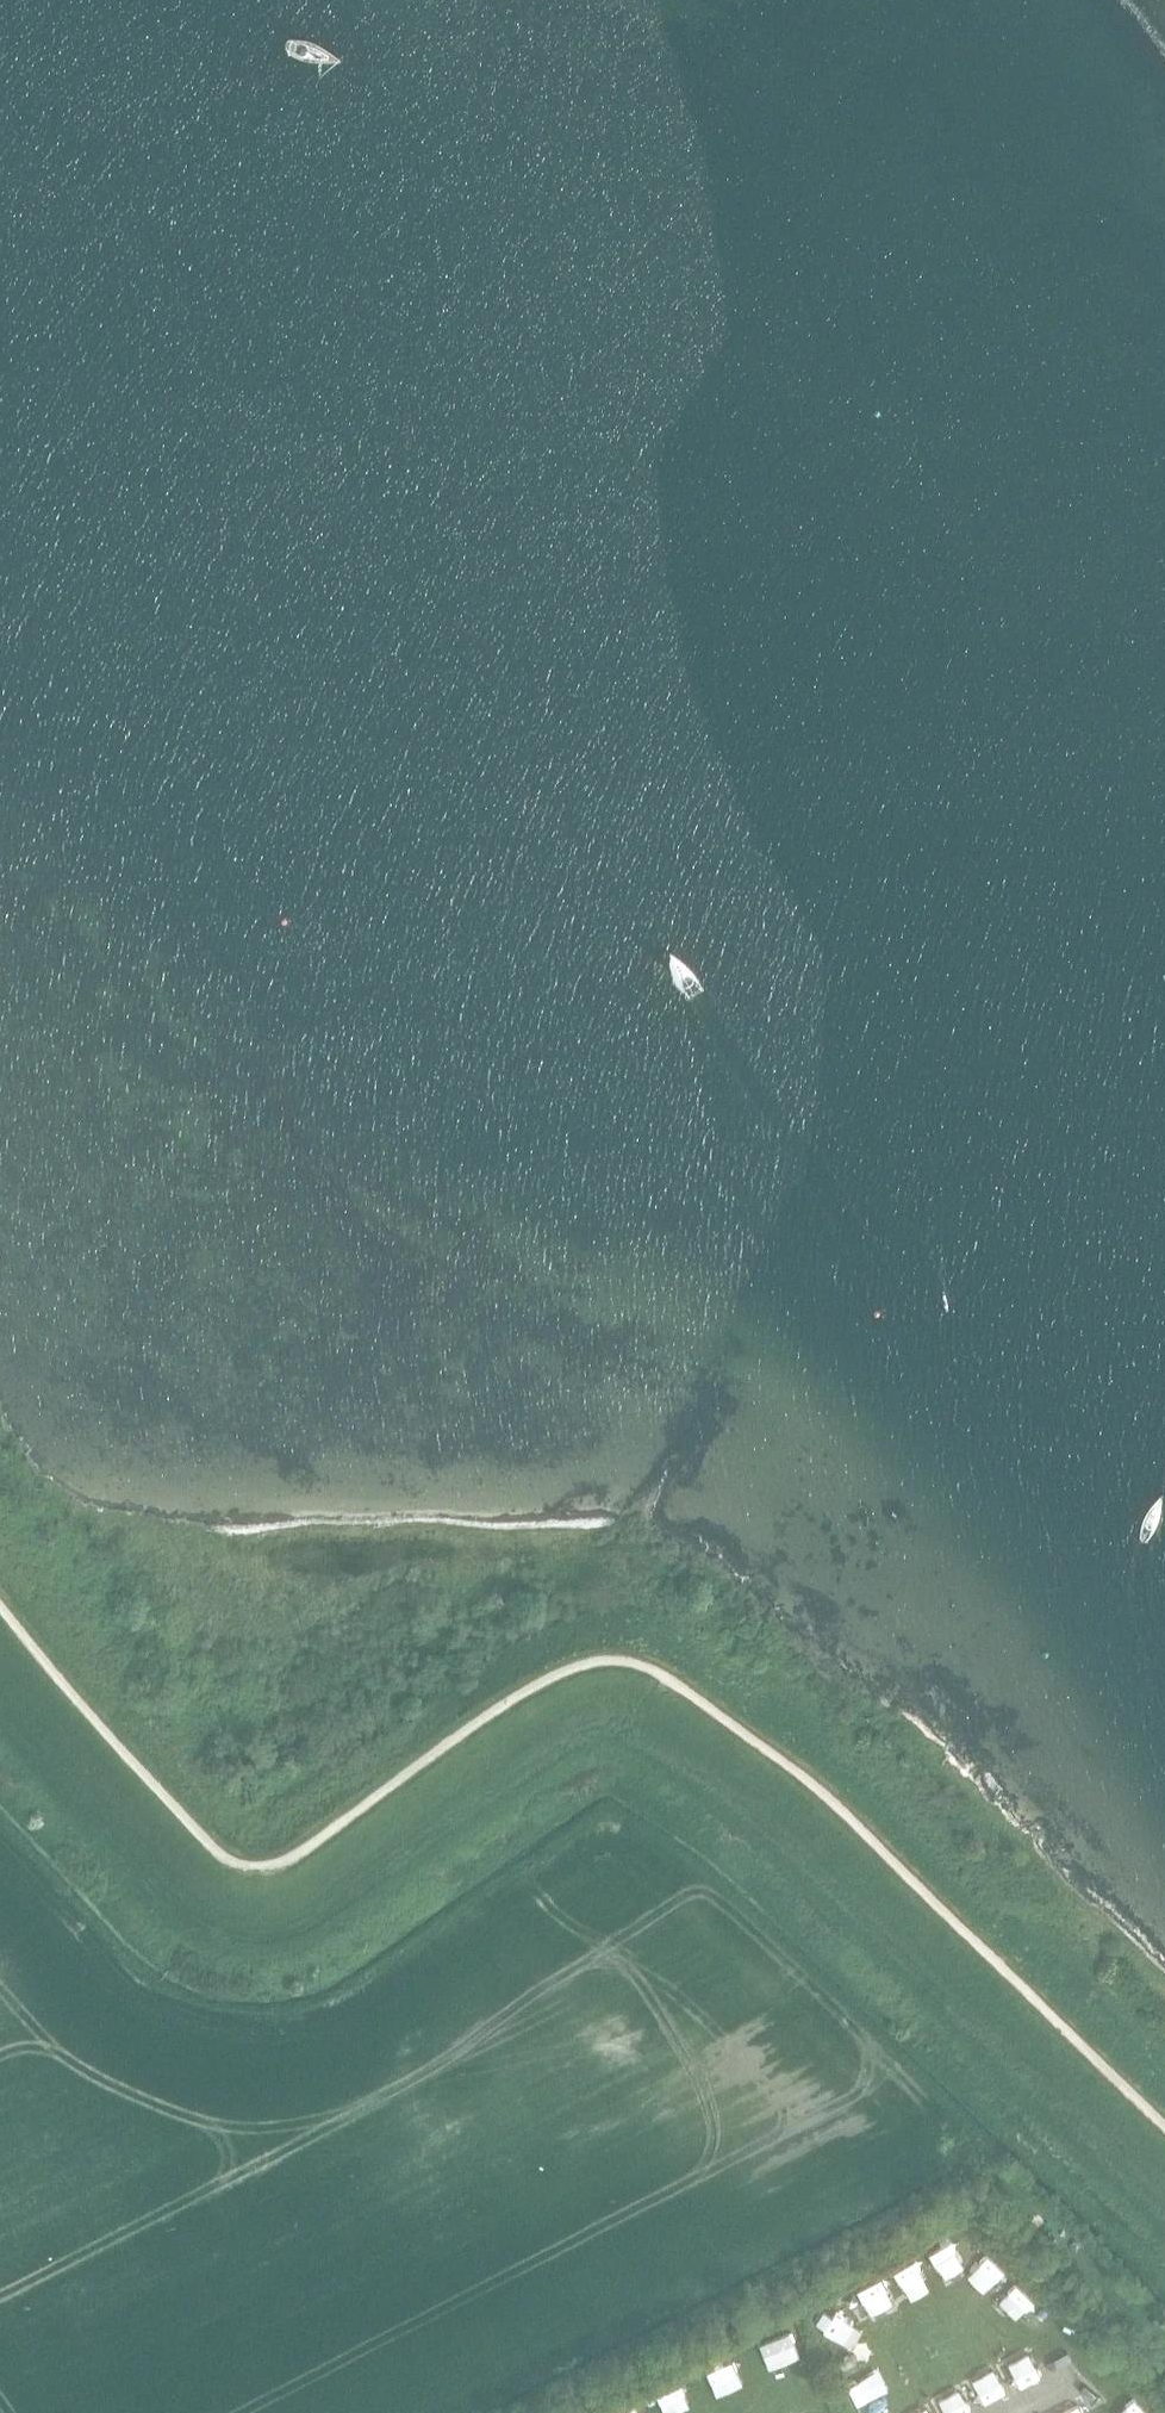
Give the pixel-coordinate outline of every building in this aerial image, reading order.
[(995,2259),(1004,2286),(1029,2277),(1020,2251),(995,2259)] [(1043,2286),(1036,2298),(1053,2307),(1060,2295),(1043,2286)] [(775,2352),(806,2337),(794,2310),(763,2325),(775,2352)] [(716,2349),(727,2372),(752,2360),(742,2338),(716,2349)] [(840,2346),(850,2371),(868,2363),(858,2339),(840,2346)] [(678,2389),(701,2379),(693,2358),(669,2368),(678,2389)] [(609,2402),(611,2412),(629,2412),(626,2399),(609,2402)]
